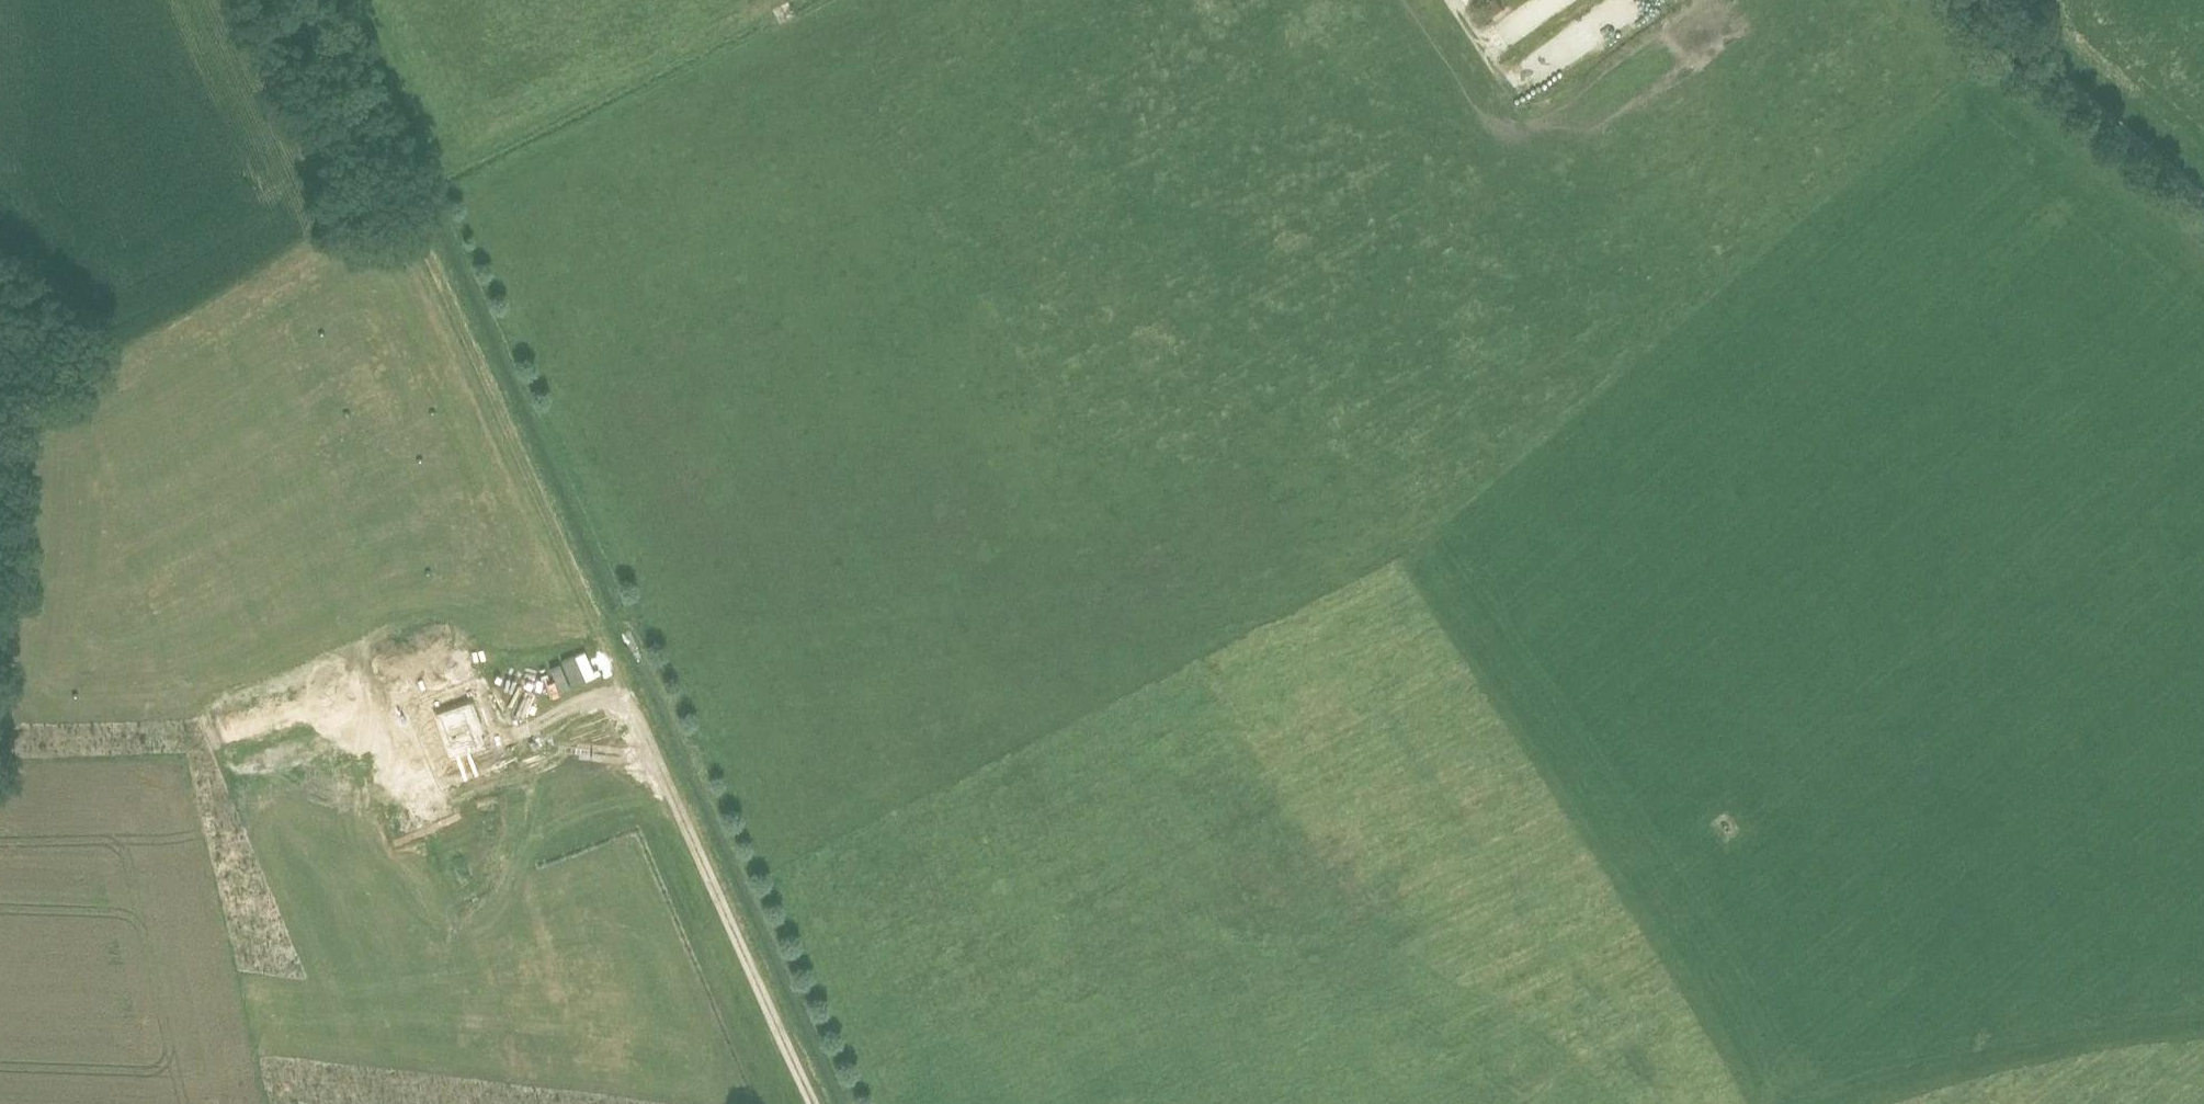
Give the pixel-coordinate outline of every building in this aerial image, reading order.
[(1583,0),(1564,0),(1562,2),(1572,12),(1583,0)] [(1631,0),(1600,0),(1607,13),(1631,0)] [(1543,44),(1526,49),(1530,62),(1547,57),(1543,44)] [(474,700),(400,726),(411,759),(446,747),(460,787),(494,775),(480,735),(485,733),(474,700)] [(377,794),(388,825),(454,801),(443,770),(377,794)]
